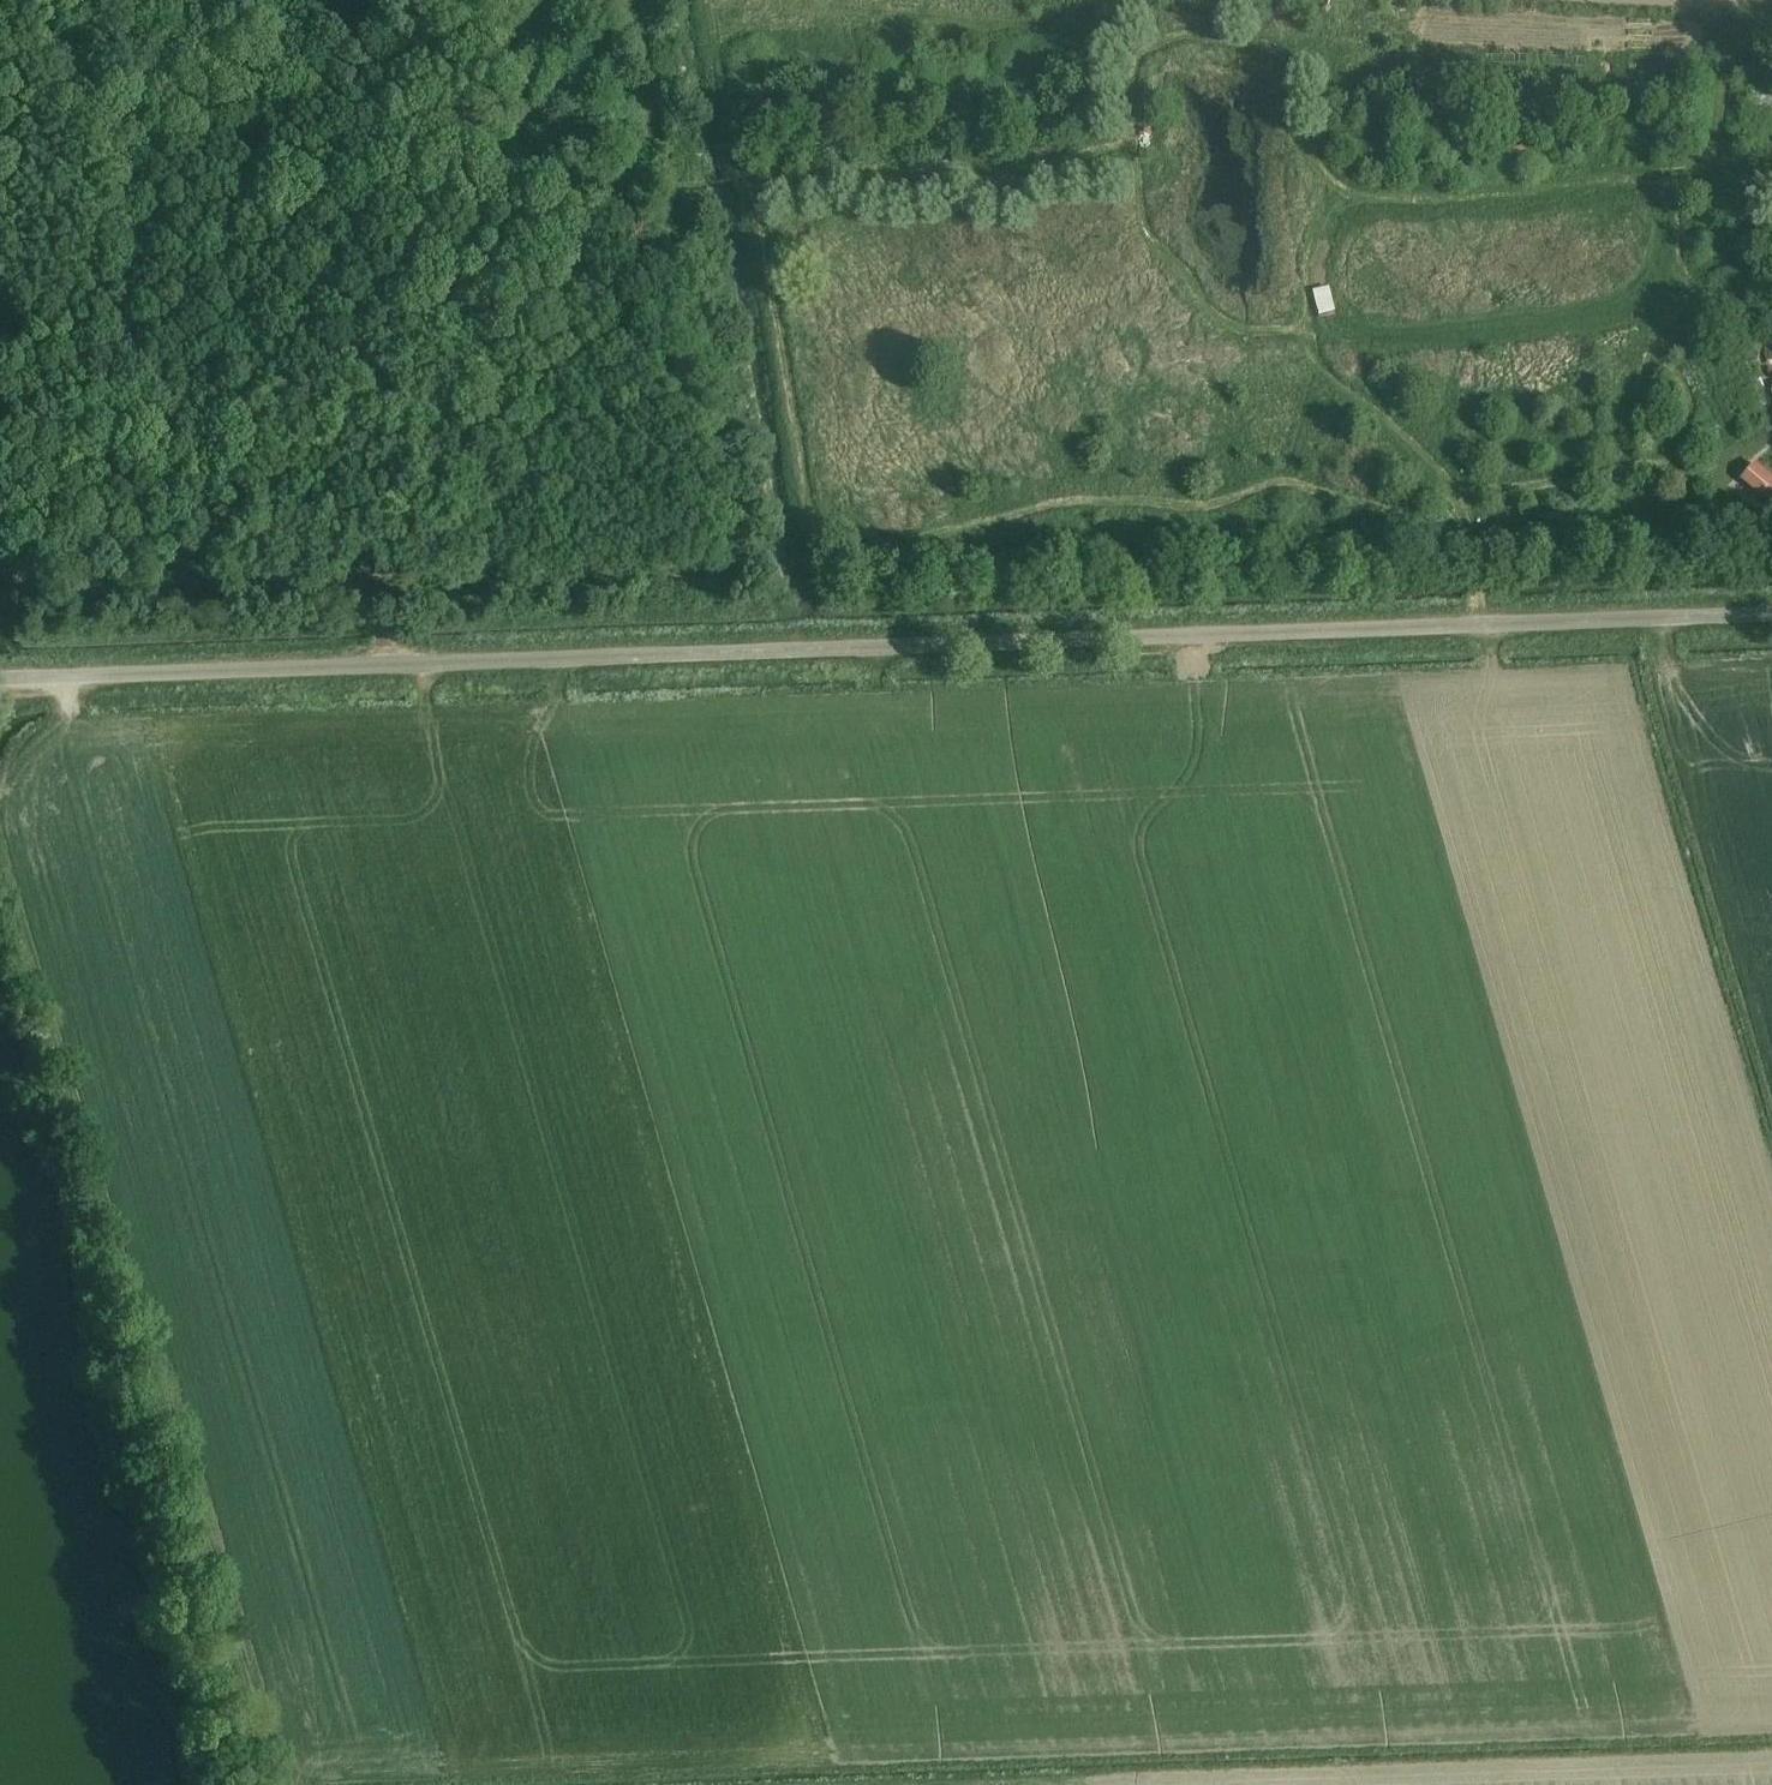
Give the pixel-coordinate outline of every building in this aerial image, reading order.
[(1739,481),(1771,509),(1771,475),(1756,461),(1739,481)]
